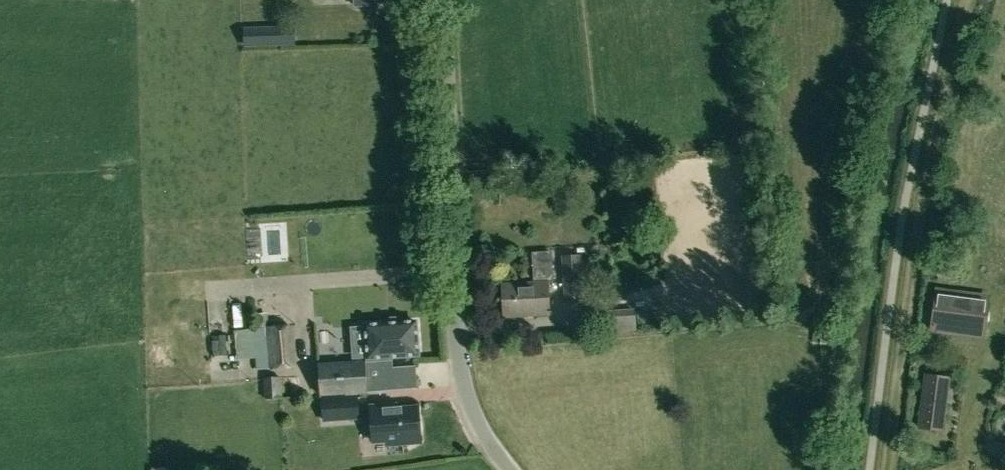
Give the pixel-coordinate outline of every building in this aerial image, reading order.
[(285,37),(283,20),(270,22),(272,39),(285,37)] [(270,43),(270,27),(245,28),(246,44),(270,43)] [(578,252),(562,253),(565,306),(586,304),(585,300),(581,300),(578,252)] [(547,281),(502,284),(504,317),(548,314),(547,281)] [(929,331),(984,338),(990,293),(934,286),(929,331)] [(218,307),(219,329),(238,328),(237,306),(218,307)] [(634,310),(601,312),(602,330),(635,328),(634,310)] [(352,359),(364,358),(364,361),(392,359),(420,357),(417,319),(362,323),(362,326),(350,327),(352,359)] [(296,368),(292,325),(265,328),(270,370),(296,368)] [(392,360),(364,362),(366,392),(419,389),(419,387),(416,387),(415,366),(393,367),(392,360)] [(364,362),(319,365),(321,395),(366,392),(364,362)] [(942,431),(950,376),(923,372),(916,427),(942,431)] [(281,397),(280,377),(264,378),(265,398),(281,397)] [(323,399),(324,420),(358,418),(357,397),(323,399)] [(370,405),(373,441),(402,439),(402,443),(420,442),(418,406),(385,408),(385,404),(370,405)]
